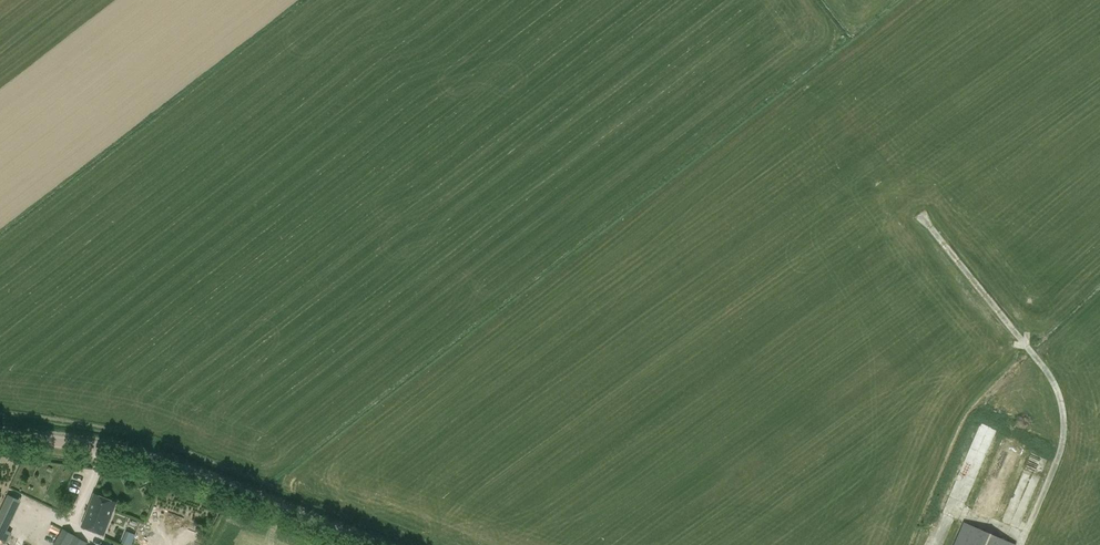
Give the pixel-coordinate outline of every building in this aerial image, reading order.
[(11,531),(24,500),(9,493),(0,515),(0,538),(11,542),(15,532),(11,531)] [(104,536),(117,503),(94,494),(81,527),(104,536)] [(953,544),(1016,544),(963,522),(953,544)] [(53,544),(68,544),(73,536),(61,529),(53,544)] [(123,543),(128,544),(134,544),(137,534),(127,530),(123,543)]
